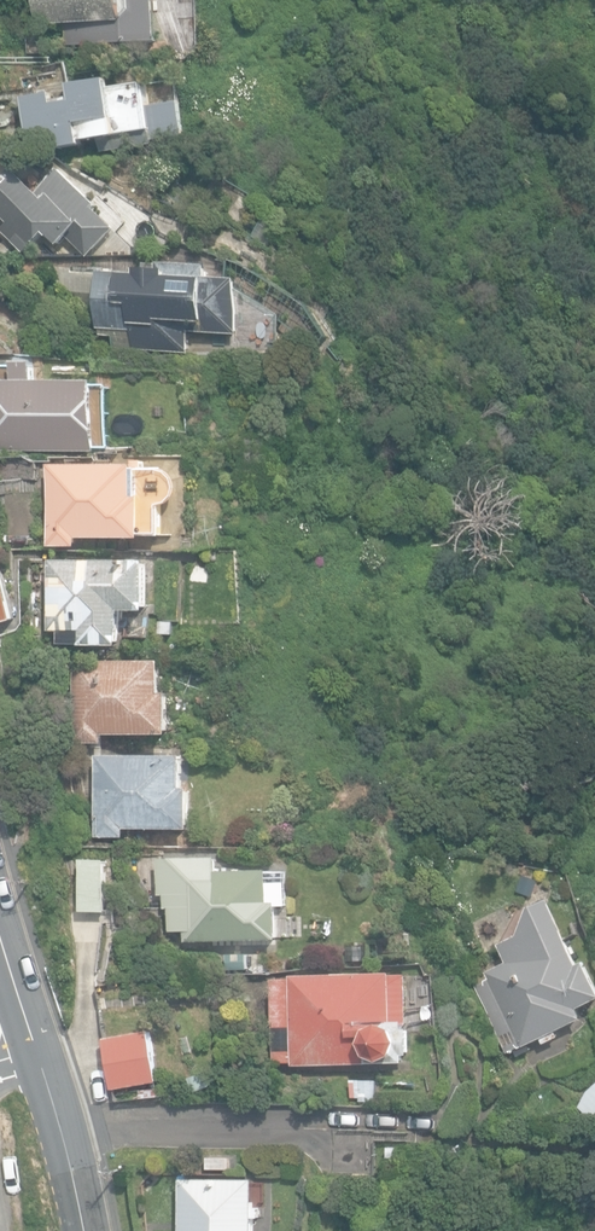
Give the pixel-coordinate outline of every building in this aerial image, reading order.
[(67,44),(159,42),(157,0),(38,0),(38,25),(67,24),(67,44)] [(57,90),(25,97),(32,148),(62,144),(62,149),(84,144),(87,141),(101,137),(105,155),(157,145),(157,141),(190,136),(185,102),(154,105),(152,104),(149,82),(119,86),(111,76),(75,85),(77,99),(59,101),(57,90)] [(0,182),(0,211),(9,221),(2,228),(15,241),(19,237),(32,251),(48,237),(54,244),(67,233),(88,257),(118,230),(97,207),(100,204),(67,168),(41,192),(16,166),(0,182)] [(208,265),(158,262),(158,264),(145,263),(144,273),(103,271),(100,329),(115,330),(114,348),(189,353),(191,331),(232,334),(232,340),(280,343),(281,314),(242,292),(243,279),(207,277),(208,265)] [(99,451),(100,381),(37,381),(37,363),(15,363),(15,380),(0,380),(0,432),(4,432),(3,450),(99,451)] [(50,465),(51,545),(83,545),(83,535),(163,532),(160,503),(173,501),(177,491),(176,480),(171,471),(162,468),(150,469),(143,465),(50,465)] [(59,631),(59,644),(123,644),(123,609),(149,609),(149,561),(50,561),(50,631),(59,631)] [(15,619),(2,569),(0,570),(0,623),(15,619)] [(75,662),(76,743),(104,742),(104,734),(170,733),(170,693),(162,693),(162,661),(75,662)] [(98,756),(96,838),(128,839),(128,826),(191,828),(192,789),(184,788),(184,759),(98,756)] [(186,942),(278,940),(277,906),(289,906),(289,883),(270,883),(270,868),(219,869),(218,853),(158,855),(159,897),(166,897),(166,909),(172,909),(173,931),(186,930),(186,942)] [(81,912),(109,913),(111,859),(83,858),(81,912)] [(512,1059),(532,1050),(530,1045),(542,1039),(545,1044),(559,1037),(557,1033),(585,1020),(580,1009),(594,1002),(594,978),(588,961),(581,965),(551,900),(532,909),(520,934),(500,944),(508,962),(488,971),(499,994),(486,1000),(512,1059)] [(222,960),(224,974),(240,973),(239,959),(222,960)] [(296,1064),(296,1066),(406,1064),(405,1054),(410,1054),(409,973),(293,975),(293,979),(274,980),(276,1064),(296,1064)] [(102,1038),(112,1089),(158,1082),(149,1030),(102,1038)] [(594,1127),(594,1125),(594,1086),(590,1092),(586,1099),(582,1106),(579,1114),(594,1127)] [(401,1146),(390,1145),(389,1155),(400,1156),(401,1146)] [(210,1170),(232,1170),(232,1157),(210,1157),(210,1170)] [(255,1218),(262,1218),(262,1207),(257,1207),(257,1180),(183,1180),(182,1230),(255,1230),(255,1218)]
